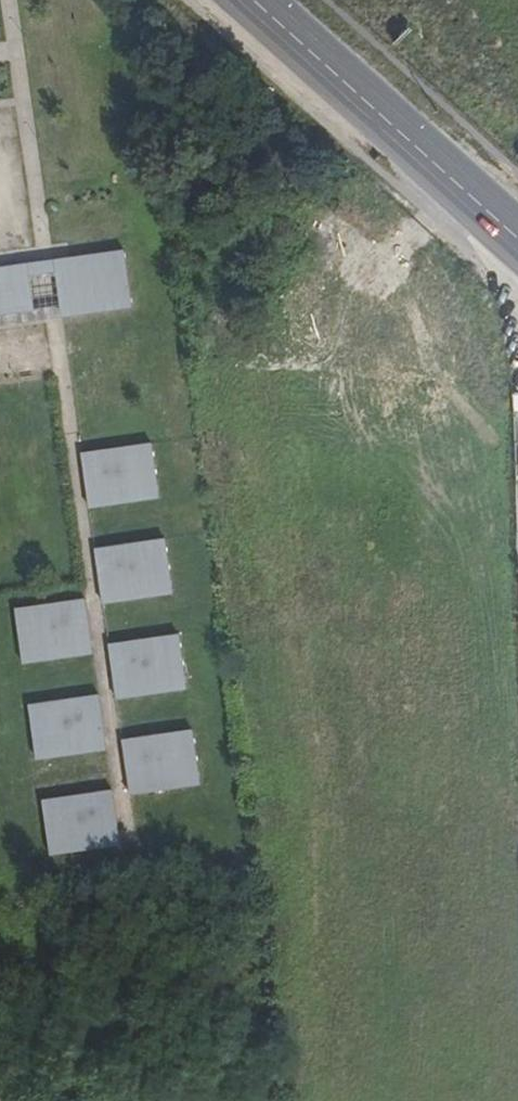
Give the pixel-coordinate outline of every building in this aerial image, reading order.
[(68,271),(52,273),(58,317),(129,307),(121,252),(67,260),(68,271)] [(30,310),(26,277),(0,280),(0,314),(30,310)] [(131,455),(79,462),(83,497),(96,495),(97,506),(137,501),(136,490),(154,487),(149,446),(130,448),(131,455)] [(77,456),(79,462),(131,455),(130,448),(77,456)] [(136,490),(137,501),(156,498),(154,487),(136,490)] [(96,495),(83,497),(85,508),(97,506),(96,495)] [(144,550),(92,558),(96,593),(109,591),(111,602),(151,596),(149,585),(168,583),(162,541),(143,544),(144,550)] [(91,551),(92,558),(144,550),(143,544),(91,551)] [(168,583),(149,585),(151,596),(169,594),(168,583)] [(109,591),(96,593),(98,604),(111,602),(109,591)] [(29,608),(30,614),(82,607),(81,601),(29,608)] [(87,642),(82,607),(30,614),(29,608),(10,611),(16,652),(35,649),(36,661),(76,655),(75,644),(87,642)] [(157,646),(105,653),(110,688),(123,686),(125,698),(164,692),(162,681),(181,678),(175,637),(157,639),(157,646)] [(105,647),(105,653),(157,646),(157,639),(105,647)] [(87,642),(75,644),(76,655),(89,653),(87,642)] [(35,649),(16,652),(18,663),(36,661),(35,649)] [(162,681),(164,692),(183,690),(181,678),(162,681)] [(123,686),(110,688),(112,699),(125,698),(123,686)] [(95,697),(42,704),(44,710),(96,703),(95,697)] [(101,738),(96,703),(44,710),(42,704),(24,707),(29,748),(49,745),(50,757),(90,751),(88,740),(101,738)] [(171,741),(119,749),(124,784),(136,782),(138,793),(177,788),(176,776),(195,773),(189,732),(170,735),(171,741)] [(118,742),(119,749),(171,741),(170,735),(118,742)] [(88,740),(90,751),(102,749),(101,738),(88,740)] [(49,745),(29,748),(31,760),(50,757),(49,745)] [(176,776),(177,788),(196,785),(195,773),(176,776)] [(136,782),(124,784),(125,795),(138,793),(136,782)] [(108,792),(56,800),(57,806),(109,799),(108,792)] [(114,833),(109,799),(57,806),(56,800),(37,802),(43,844),(62,841),(63,852),(103,846),(101,836),(114,833)] [(114,833),(101,836),(103,846),(116,845),(114,833)] [(62,841),(43,844),(44,855),(63,852),(62,841)]
